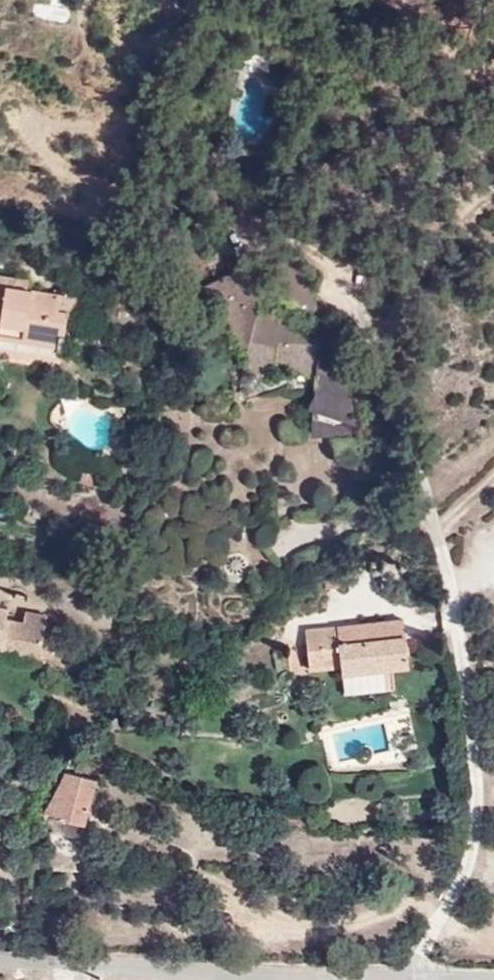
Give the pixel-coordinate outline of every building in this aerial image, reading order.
[(92,25),(94,0),(32,0),(92,25)] [(231,276),(205,291),(237,344),(248,347),(244,360),(275,367),(294,368),(294,362),(318,365),(312,426),(360,431),(343,366),(321,350),(321,345),(327,332),(289,324),(288,332),(256,324),(258,316),(266,287),(271,288),(297,305),(301,299),(305,301),(300,308),(309,314),(319,311),(298,260),(281,264),(277,273),(256,282),(231,276)] [(70,319),(63,317),(64,301),(18,293),(19,286),(0,283),(0,349),(4,350),(8,329),(62,339),(66,339),(70,319)] [(305,301),(301,299),(297,305),(282,322),(258,316),(256,324),(288,332),(289,324),(286,323),(300,308),(305,301)] [(82,320),(85,304),(64,301),(63,317),(70,319),(82,320)] [(8,329),(4,350),(59,360),(62,339),(8,329)] [(341,578),(342,589),(354,588),(354,578),(341,578)] [(5,647),(3,660),(36,666),(41,638),(8,632),(10,619),(12,612),(0,610),(0,646),(5,647)] [(8,632),(41,638),(45,615),(25,611),(22,621),(10,619),(8,632)] [(315,670),(347,669),(348,674),(395,671),(415,669),(410,622),(312,630),(315,670)] [(349,689),(396,686),(395,671),(348,674),(349,689)] [(75,796),(71,819),(97,824),(106,780),(73,774),(69,794),(75,796)] [(51,820),(50,833),(80,835),(81,822),(51,820)]
